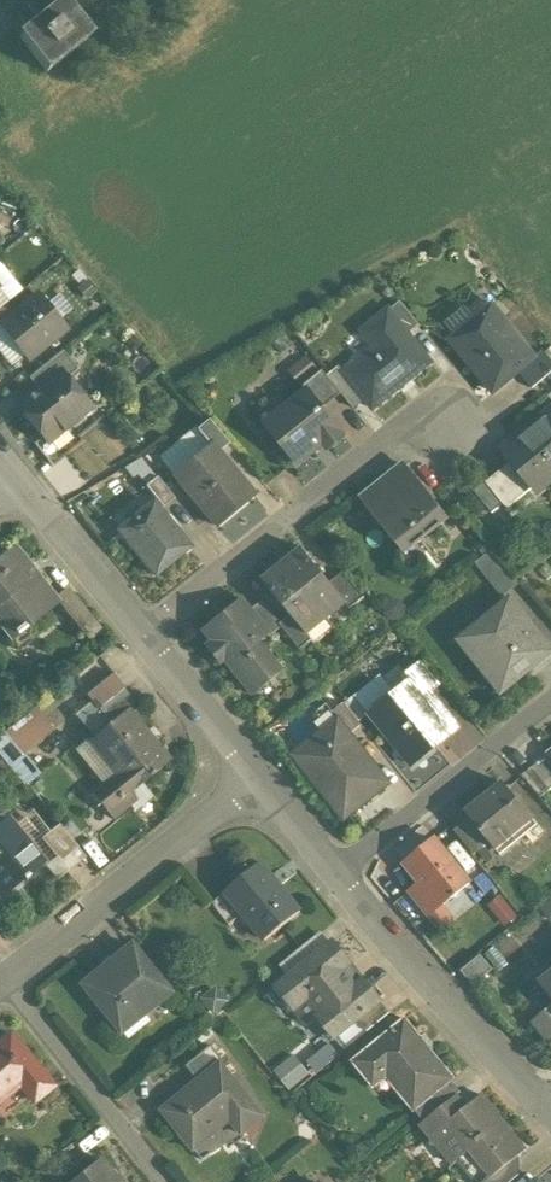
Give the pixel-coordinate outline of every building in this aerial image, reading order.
[(60,4),(18,36),(47,75),(90,42),(60,4)] [(66,330),(39,296),(0,328),(15,347),(27,362),(66,330)] [(423,324),(404,301),(394,308),(413,332),(423,324)] [(394,308),(392,305),(360,330),(364,335),(373,347),(343,372),(362,396),(375,412),(403,390),(407,386),(410,384),(414,381),(438,362),(413,332),(394,308)] [(536,359),(493,308),(451,342),(494,394),(519,374),(536,360),(536,359)] [(0,328),(0,351),(4,356),(15,347),(0,328)] [(544,352),(536,359),(536,360),(519,374),(533,391),(550,376),(550,361),(544,352)] [(78,371),(62,353),(29,380),(37,391),(60,372),(66,380),(78,371)] [(306,355),(288,370),(298,381),(315,366),(306,355)] [(335,363),(323,372),(343,395),(350,405),(362,396),(343,372),(335,363)] [(66,380),(60,372),(37,391),(17,407),(48,445),(91,410),(66,380)] [(323,372),(309,385),(312,387),(315,391),(329,409),(343,395),(323,372)] [(312,387),(265,422),(299,466),(325,446),(330,452),(350,437),(329,409),(315,391),(312,387)] [(503,452),(512,463),(534,489),(548,487),(550,485),(550,414),(503,452)] [(230,445),(209,421),(197,431),(210,446),(211,445),(219,454),(230,445)] [(210,446),(197,431),(162,461),(218,528),(255,498),(219,454),(211,445),(210,446)] [(512,463),(486,484),(508,511),(534,489),(512,463)] [(446,516),(408,468),(363,504),(396,544),(413,530),(419,538),(446,516)] [(175,500),(157,478),(147,487),(164,509),(175,500)] [(190,548),(154,504),(120,532),(155,577),(190,548)] [(413,530),(396,544),(402,552),(412,565),(430,551),(419,538),(413,530)] [(14,548),(0,559),(0,607),(1,606),(20,630),(23,633),(29,629),(58,605),(36,578),(38,577),(14,548)] [(330,586),(303,553),(285,568),(326,619),(345,604),(330,586)] [(479,567),(501,590),(515,577),(492,554),(479,567)] [(326,619),(285,568),(266,583),(293,616),(307,634),(326,619)] [(363,599),(343,576),(330,586),(345,604),(346,603),(351,609),(363,599)] [(102,629),(72,592),(59,602),(89,640),(102,629)] [(252,611),(243,600),(204,631),(256,695),(284,672),(260,643),(269,636),(270,634),(252,611)] [(467,635),(496,670),(487,677),(502,695),(550,655),(550,649),(511,600),(467,635)] [(281,626),(262,603),(252,611),(270,634),(269,636),(271,638),(283,628),(281,626)] [(4,610),(0,616),(0,627),(18,648),(34,635),(29,629),(23,633),(19,637),(16,633),(20,630),(4,610)] [(293,616),(281,626),(283,628),(300,650),(311,641),(306,634),(307,634),(293,616)] [(441,686),(421,663),(407,675),(413,682),(425,698),(427,698),(441,686)] [(425,698),(413,682),(372,714),(412,766),(454,733),(427,698),(425,698)] [(124,691),(105,707),(116,721),(128,711),(129,713),(137,706),(124,691)] [(361,725),(344,704),(331,715),(336,721),(338,719),(350,734),(361,725)] [(116,721),(89,742),(91,744),(96,740),(115,763),(110,768),(118,777),(94,797),(113,820),(137,801),(131,794),(170,763),(129,713),(128,711),(116,721)] [(350,734),(338,719),(336,721),(302,748),(338,795),(329,802),(344,820),(389,785),(387,783),(384,785),(357,750),(360,748),(350,734)] [(3,737),(0,739),(0,753),(30,789),(39,782),(24,762),(16,753),(3,737)] [(16,753),(24,762),(41,749),(34,739),(16,753)] [(537,765),(522,777),(541,799),(550,791),(550,781),(537,765)] [(505,785),(467,816),(470,820),(489,843),(483,848),(490,857),(496,852),(495,851),(533,820),(505,785)] [(8,819),(0,826),(0,883),(9,894),(25,881),(26,883),(30,880),(29,878),(44,865),(8,819)] [(489,843),(470,820),(455,832),(473,855),(483,848),(489,843)] [(59,826),(42,840),(61,863),(78,849),(59,826)] [(470,885),(435,842),(407,865),(422,884),(442,908),(455,897),(456,899),(458,898),(456,896),(470,885)] [(261,864),(226,893),(244,916),(266,942),(301,913),(261,864)] [(422,884),(411,893),(430,917),(442,908),(422,884)] [(244,916),(226,893),(211,904),(230,927),(244,916)] [(300,952),(309,963),(331,945),(323,934),(300,952)] [(309,963),(281,985),(299,1007),(326,986),(338,1001),(320,1016),(338,1038),(359,1022),(382,1003),(382,1002),(364,980),(358,985),(345,970),(352,965),(334,943),(331,945),(309,963)] [(131,946),(82,986),(116,1028),(130,1016),(135,1022),(170,994),(131,946)] [(481,956),(461,972),(473,987),(493,971),(481,956)] [(541,986),(550,998),(550,978),(541,986)] [(382,1003),(359,1022),(368,1033),(391,1014),(382,1003)] [(547,1011),(532,1024),(550,1047),(550,1016),(547,1011)] [(406,1021),(354,1063),(372,1086),(388,1073),(417,1109),(414,1111),(416,1112),(453,1082),(454,1080),(432,1052),(431,1053),(420,1039),(420,1038),(406,1021)] [(0,1043),(0,1103),(20,1087),(34,1103),(53,1087),(10,1035),(0,1043)] [(223,1062),(210,1046),(185,1067),(197,1081),(218,1064),(220,1065),(223,1062)] [(274,1069),(288,1089),(309,1074),(295,1054),(274,1069)] [(197,1081),(160,1111),(189,1147),(226,1117),(240,1135),(262,1117),(220,1065),(218,1064),(197,1081)] [(461,1093),(453,1082),(416,1112),(424,1123),(447,1104),(461,1093)] [(482,1096),(457,1116),(436,1133),(437,1134),(459,1162),(465,1157),(486,1181),(489,1181),(509,1165),(526,1151),(482,1096)] [(424,1123),(421,1125),(432,1138),(437,1134),(436,1133),(457,1116),(447,1104),(424,1123)] [(100,1160),(72,1181),(118,1181),(100,1160)] [(489,1181),(512,1181),(519,1177),(509,1165),(489,1181)]
